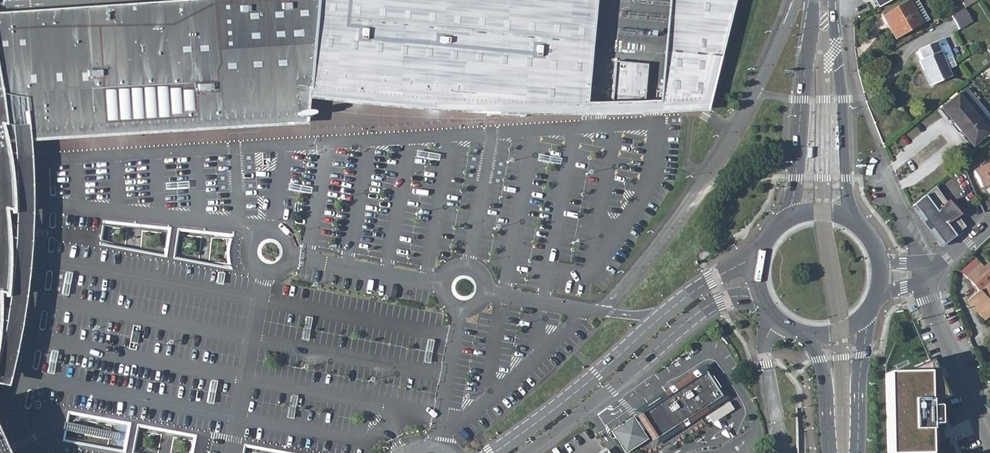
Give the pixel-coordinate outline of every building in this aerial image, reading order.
[(211,0),(198,0),(0,14),(0,294),(6,295),(7,282),(8,268),(8,253),(8,241),(7,231),(6,222),(4,210),(12,212),(12,200),(12,192),(11,184),(10,176),(10,170),(9,164),(8,158),(7,150),(5,142),(3,134),(2,131),(12,131),(242,115),(245,105),(250,104),(255,102),(257,99),(258,94),(258,91),(255,87),(250,84),(253,75),(215,68),(211,0)] [(215,68),(253,75),(310,83),(318,0),(211,0),(215,68)] [(310,83),(393,95),(464,101),(490,103),(490,112),(520,114),(520,103),(551,105),(584,104),(596,0),(318,0),(310,83)] [(722,56),(736,0),(669,0),(658,100),(710,99),(722,56)] [(877,13),(899,0),(865,0),(865,4),(870,0),(877,13)] [(969,9),(979,3),(977,0),(964,0),(969,9)] [(898,44),(929,25),(916,3),(910,7),(909,6),(881,22),(886,31),(890,29),(898,44)] [(958,16),(945,24),(952,36),(965,28),(958,16)] [(920,65),(922,68),(948,53),(943,42),(935,46),(919,54),(923,63),(920,65)] [(948,53),(922,68),(926,75),(927,75),(935,90),(953,81),(952,78),(957,70),(949,55),(948,53)] [(643,100),(647,63),(615,60),(610,101),(643,100)] [(710,99),(658,100),(643,100),(610,101),(584,104),(551,105),(520,103),(520,114),(490,112),(490,103),(464,101),(393,95),(310,83),(253,75),(250,84),(255,87),(258,91),(258,94),(257,99),(255,102),(250,104),(245,105),(242,115),(12,131),(15,173),(17,217),(12,273),(4,329),(0,347),(0,385),(7,387),(15,357),(20,331),(28,274),(32,219),(32,175),(30,141),(200,132),(256,128),(290,127),(307,126),(306,119),(310,119),(313,117),(313,115),(313,114),(310,113),(308,112),(308,101),(341,105),(427,113),(523,116),(580,115),(708,111),(710,99)] [(957,94),(940,108),(956,127),(972,146),(989,132),(973,113),(957,94)] [(973,171),(981,187),(989,182),(989,162),(973,171)] [(952,172),(965,203),(975,195),(962,163),(952,172)] [(937,184),(934,187),(941,196),(945,193),(937,184)] [(915,202),(946,241),(958,231),(968,222),(945,193),(941,196),(934,187),(915,202)] [(980,264),(965,278),(973,286),(987,272),(983,267),(980,264)] [(989,283),(989,275),(987,272),(973,286),(978,292),(980,291),(989,283)] [(980,291),(978,292),(967,302),(986,322),(989,318),(989,283),(980,291)] [(884,371),(884,452),(927,452),(927,425),(937,426),(935,402),(943,396),(926,362),(900,372),(884,371)] [(724,396),(708,371),(700,377),(699,376),(638,415),(656,442),(663,437),(678,427),(716,402),(717,403),(724,396)] [(733,410),(728,403),(707,416),(712,424),(733,410)] [(645,439),(632,419),(611,432),(624,452),(645,439)]
